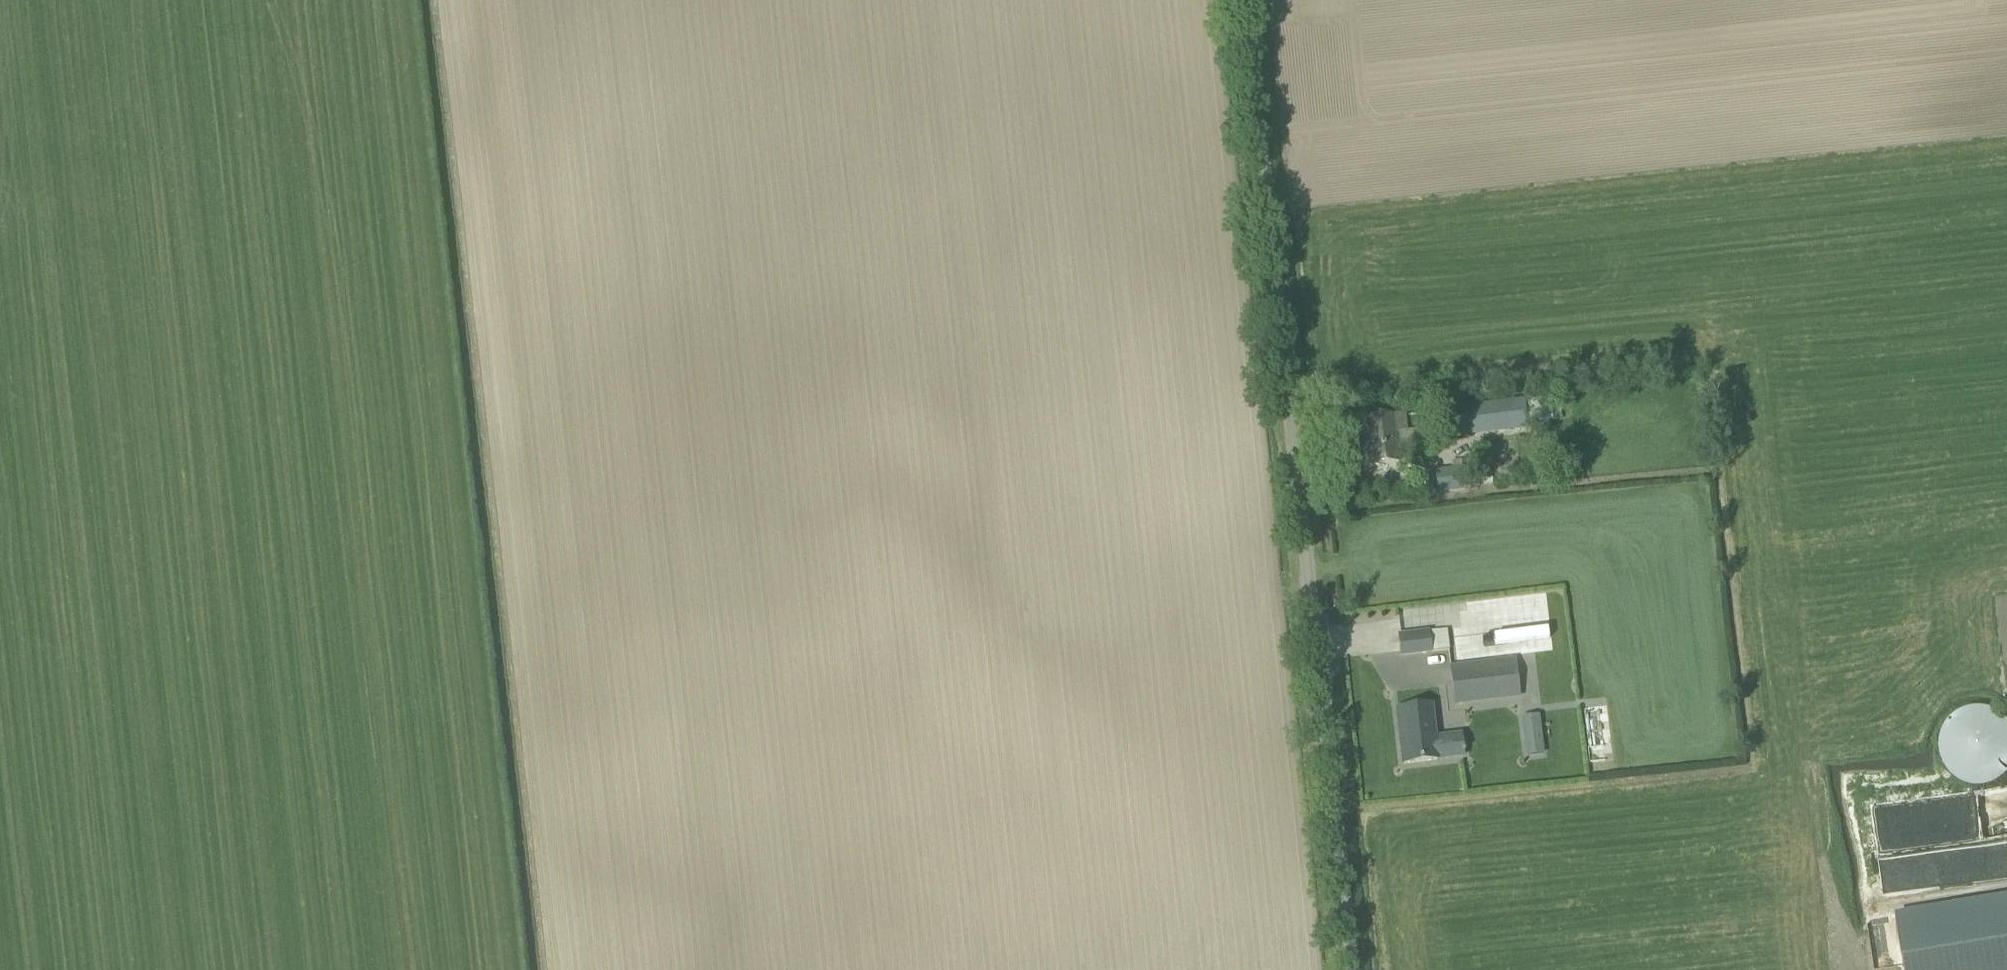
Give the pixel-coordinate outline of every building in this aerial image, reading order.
[(1451,438),(1499,433),(1528,430),(1525,403),(1448,411),(1451,438)] [(1403,416),(1384,418),(1364,421),(1370,466),(1400,463),(1396,433),(1405,432),(1403,416)] [(1438,493),(1457,491),(1466,489),(1463,470),(1435,474),(1438,493)] [(1493,484),(1491,470),(1482,471),(1484,485),(1493,484)] [(1428,633),(1418,635),(1398,637),(1400,656),(1430,653),(1428,633)] [(1501,698),(1498,663),(1449,668),(1452,703),(1501,698)] [(1402,765),(1464,757),(1461,735),(1435,738),(1431,706),(1400,709),(1404,742),(1400,743),(1402,765)] [(2006,753),(2006,746),(2006,739),(2003,731),(2000,726),(1995,720),(1989,715),(1982,713),(1976,711),(1969,711),(1962,712),(1955,715),(1949,719),(1945,723),(1941,729),(1938,734),(1936,740),(1936,748),(1937,756),(1939,762),(1943,767),(1947,772),(1951,776),(1960,780),(1966,782),(1973,782),(1980,781),(1988,778),(1994,774),(1997,771),(2001,765),(2004,760),(2006,753)] [(1544,755),(1539,716),(1521,718),(1526,758),(1544,755)] [(1896,917),(1905,969),(2006,969),(2006,899),(1896,917)]
